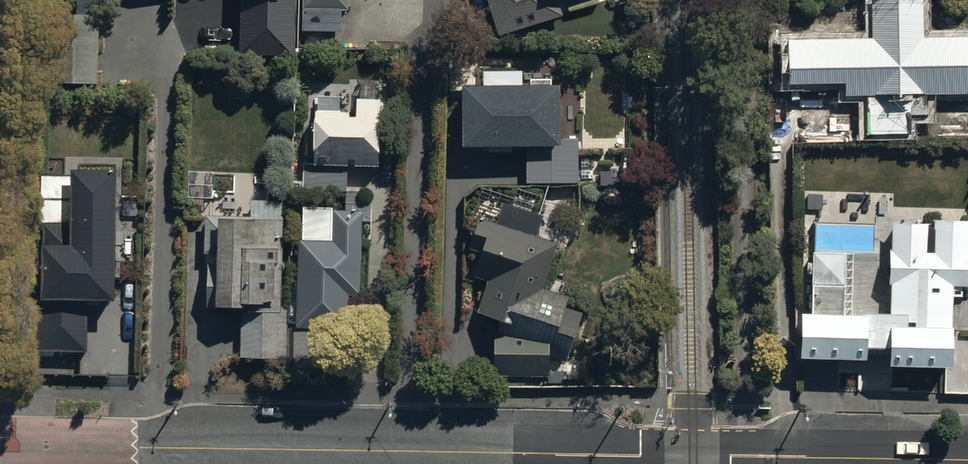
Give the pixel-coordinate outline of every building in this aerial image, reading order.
[(75,12),(53,11),(51,84),(99,85),(101,0),(75,0),(75,12)] [(237,37),(295,38),(295,8),(286,8),(287,0),(238,0),(237,37)] [(301,27),(341,28),(341,4),(347,4),(347,0),(302,0),(301,27)] [(497,33),(564,11),(561,0),(486,0),(497,33)] [(926,114),(926,94),(967,93),(967,36),(926,37),(925,0),(872,0),(873,38),(789,40),(790,86),(845,85),(846,97),(868,97),(869,133),(907,132),(907,114),(926,114)] [(557,76),(460,76),(460,138),(525,138),(558,138),(558,134),(557,76)] [(351,103),(315,102),(313,159),(302,159),(302,184),(346,186),(347,159),(379,160),(381,97),(357,96),(357,109),(351,109),(351,103)] [(578,134),(558,134),(558,138),(525,138),(525,179),(578,179),(578,134)] [(113,292),(116,164),(71,163),(70,220),(43,220),(40,347),(87,348),(89,291),(113,292)] [(327,364),(329,325),(341,325),(342,286),(360,287),(362,219),(371,219),(371,199),(360,199),(360,190),(346,190),(346,207),(334,207),(333,236),(297,235),(295,324),(294,363),(327,364)] [(284,195),(250,194),(249,211),(206,210),(205,249),(209,249),(207,300),(242,301),(240,350),(288,352),(290,305),(280,305),(284,195)] [(487,277),(477,308),(499,311),(498,330),(493,330),(493,371),(549,371),(549,353),(564,358),(579,310),(563,305),(567,293),(542,286),(556,239),(536,233),(542,213),(503,201),(497,221),(478,215),(468,246),(481,250),(474,273),(487,277)] [(798,305),(797,350),(862,351),(862,341),(886,341),(886,358),(950,359),(950,330),(967,331),(967,295),(967,252),(967,246),(965,246),(966,216),(930,216),(930,219),(889,218),(889,245),(886,245),(885,279),(888,279),(887,296),(852,295),(852,251),(810,251),(810,259),(805,259),(804,270),(798,270),(798,305)]
